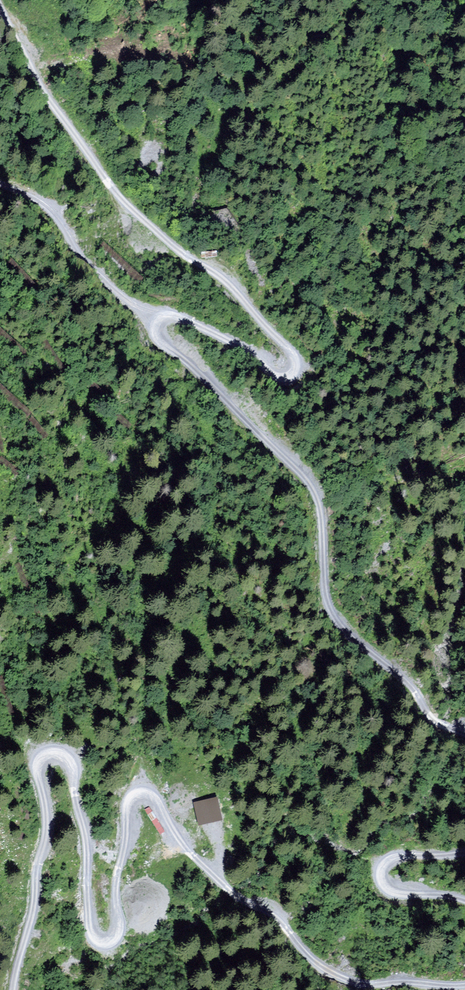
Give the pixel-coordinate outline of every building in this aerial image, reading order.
[(217,798),(193,803),(198,826),(222,821),(217,798)]
